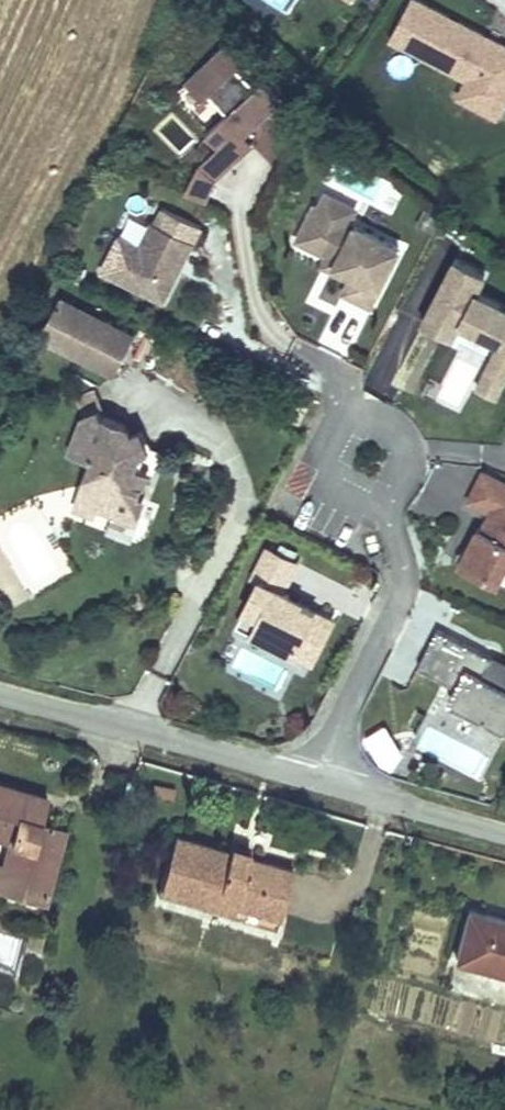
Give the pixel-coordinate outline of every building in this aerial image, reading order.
[(458,77),(449,98),(500,122),(504,111),(504,42),(413,0),(409,0),(388,45),(458,77)] [(277,112),(222,52),(186,83),(205,105),(212,101),(229,120),(206,140),(217,153),(197,169),(184,197),(206,208),(216,185),(252,153),(242,142),(277,112)] [(154,131),(182,154),(196,135),(168,113),(154,131)] [(364,213),(326,195),(319,208),(313,205),(292,245),(336,265),(331,275),(347,283),(339,298),(373,314),(403,251),(355,229),(364,213)] [(192,252),(201,234),(160,212),(153,226),(149,225),(138,247),(117,236),(95,277),(164,311),(196,254),(192,252)] [(454,263),(418,331),(457,351),(464,338),(495,353),(475,393),(501,406),(504,397),(504,310),(480,298),(489,280),(454,263)] [(115,383),(137,338),(60,301),(38,346),(115,383)] [(298,398),(288,416),(299,422),(309,403),(298,398)] [(148,451),(139,430),(130,434),(128,428),(99,417),(96,411),(84,417),(71,449),(95,458),(84,484),(93,506),(96,508),(117,515),(119,512),(136,519),(144,501),(136,499),(140,486),(143,487),(148,474),(135,469),(141,454),(148,451)] [(441,457),(477,459),(478,445),(442,443),(441,457)] [(481,470),(463,506),(483,516),(454,573),(497,595),(504,577),(504,482),(481,470)] [(93,506),(84,484),(76,507),(94,513),(96,508),(93,506)] [(135,522),(136,519),(119,512),(117,515),(135,522)] [(301,566),(266,548),(249,578),(260,583),(235,631),(314,671),(339,623),(285,596),(301,566)] [(438,633),(417,674),(452,689),(440,713),(504,745),(504,667),(438,633)] [(364,737),(383,769),(405,756),(386,723),(364,737)] [(0,783),(0,834),(10,837),(3,862),(1,870),(46,884),(63,826),(41,820),(47,797),(0,783)] [(43,894),(46,884),(1,870),(3,862),(10,837),(0,834),(0,881),(43,894)] [(175,834),(160,885),(233,907),(235,900),(279,913),(292,869),(248,856),(250,850),(230,845),(229,851),(175,834)] [(233,907),(160,885),(158,893),(275,927),(279,913),(235,900),(233,907)] [(467,913),(452,967),(504,981),(504,923),(467,913)] [(42,936),(31,933),(28,944),(27,946),(39,950),(42,936)]
